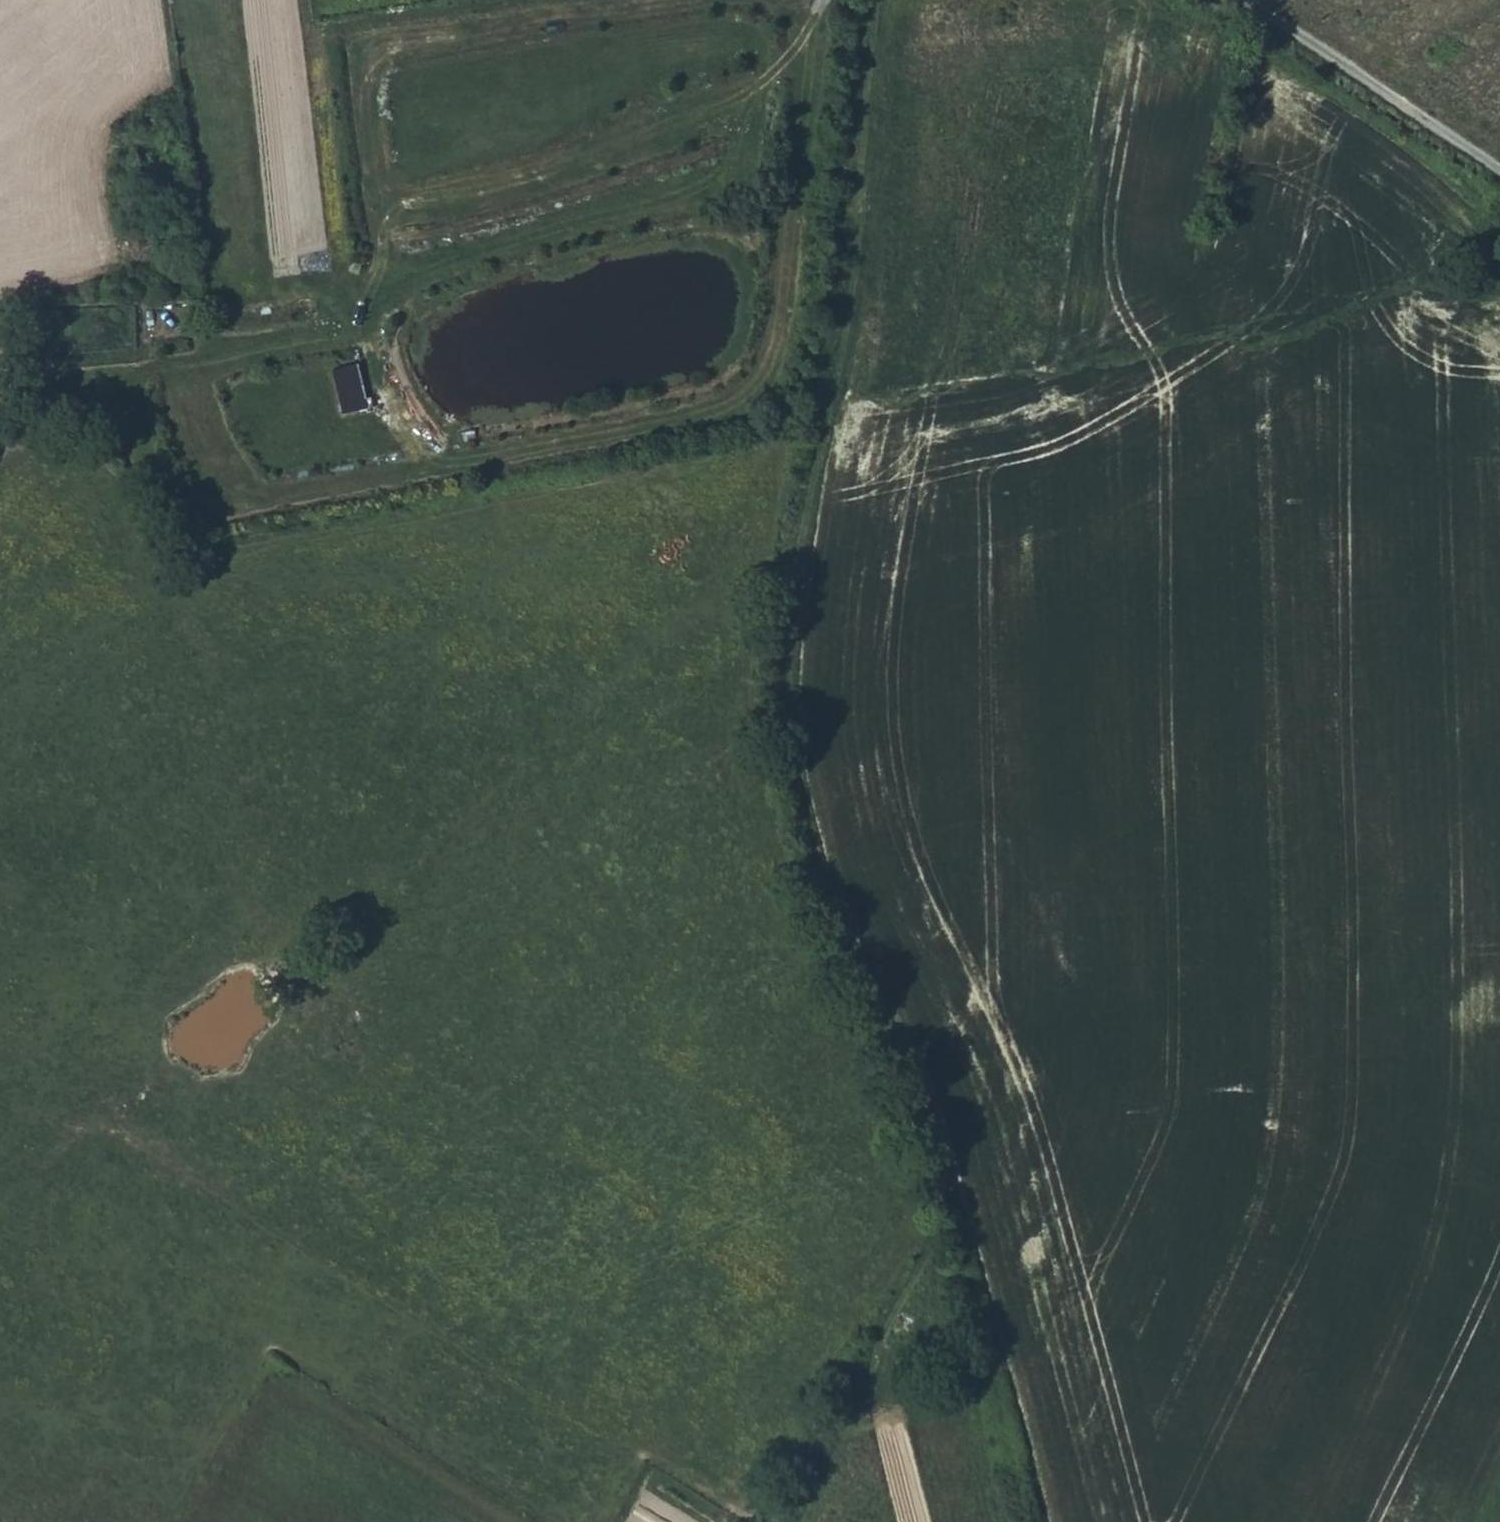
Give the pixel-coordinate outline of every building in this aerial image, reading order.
[(360,362),(333,369),(344,414),(371,407),(360,362)]
